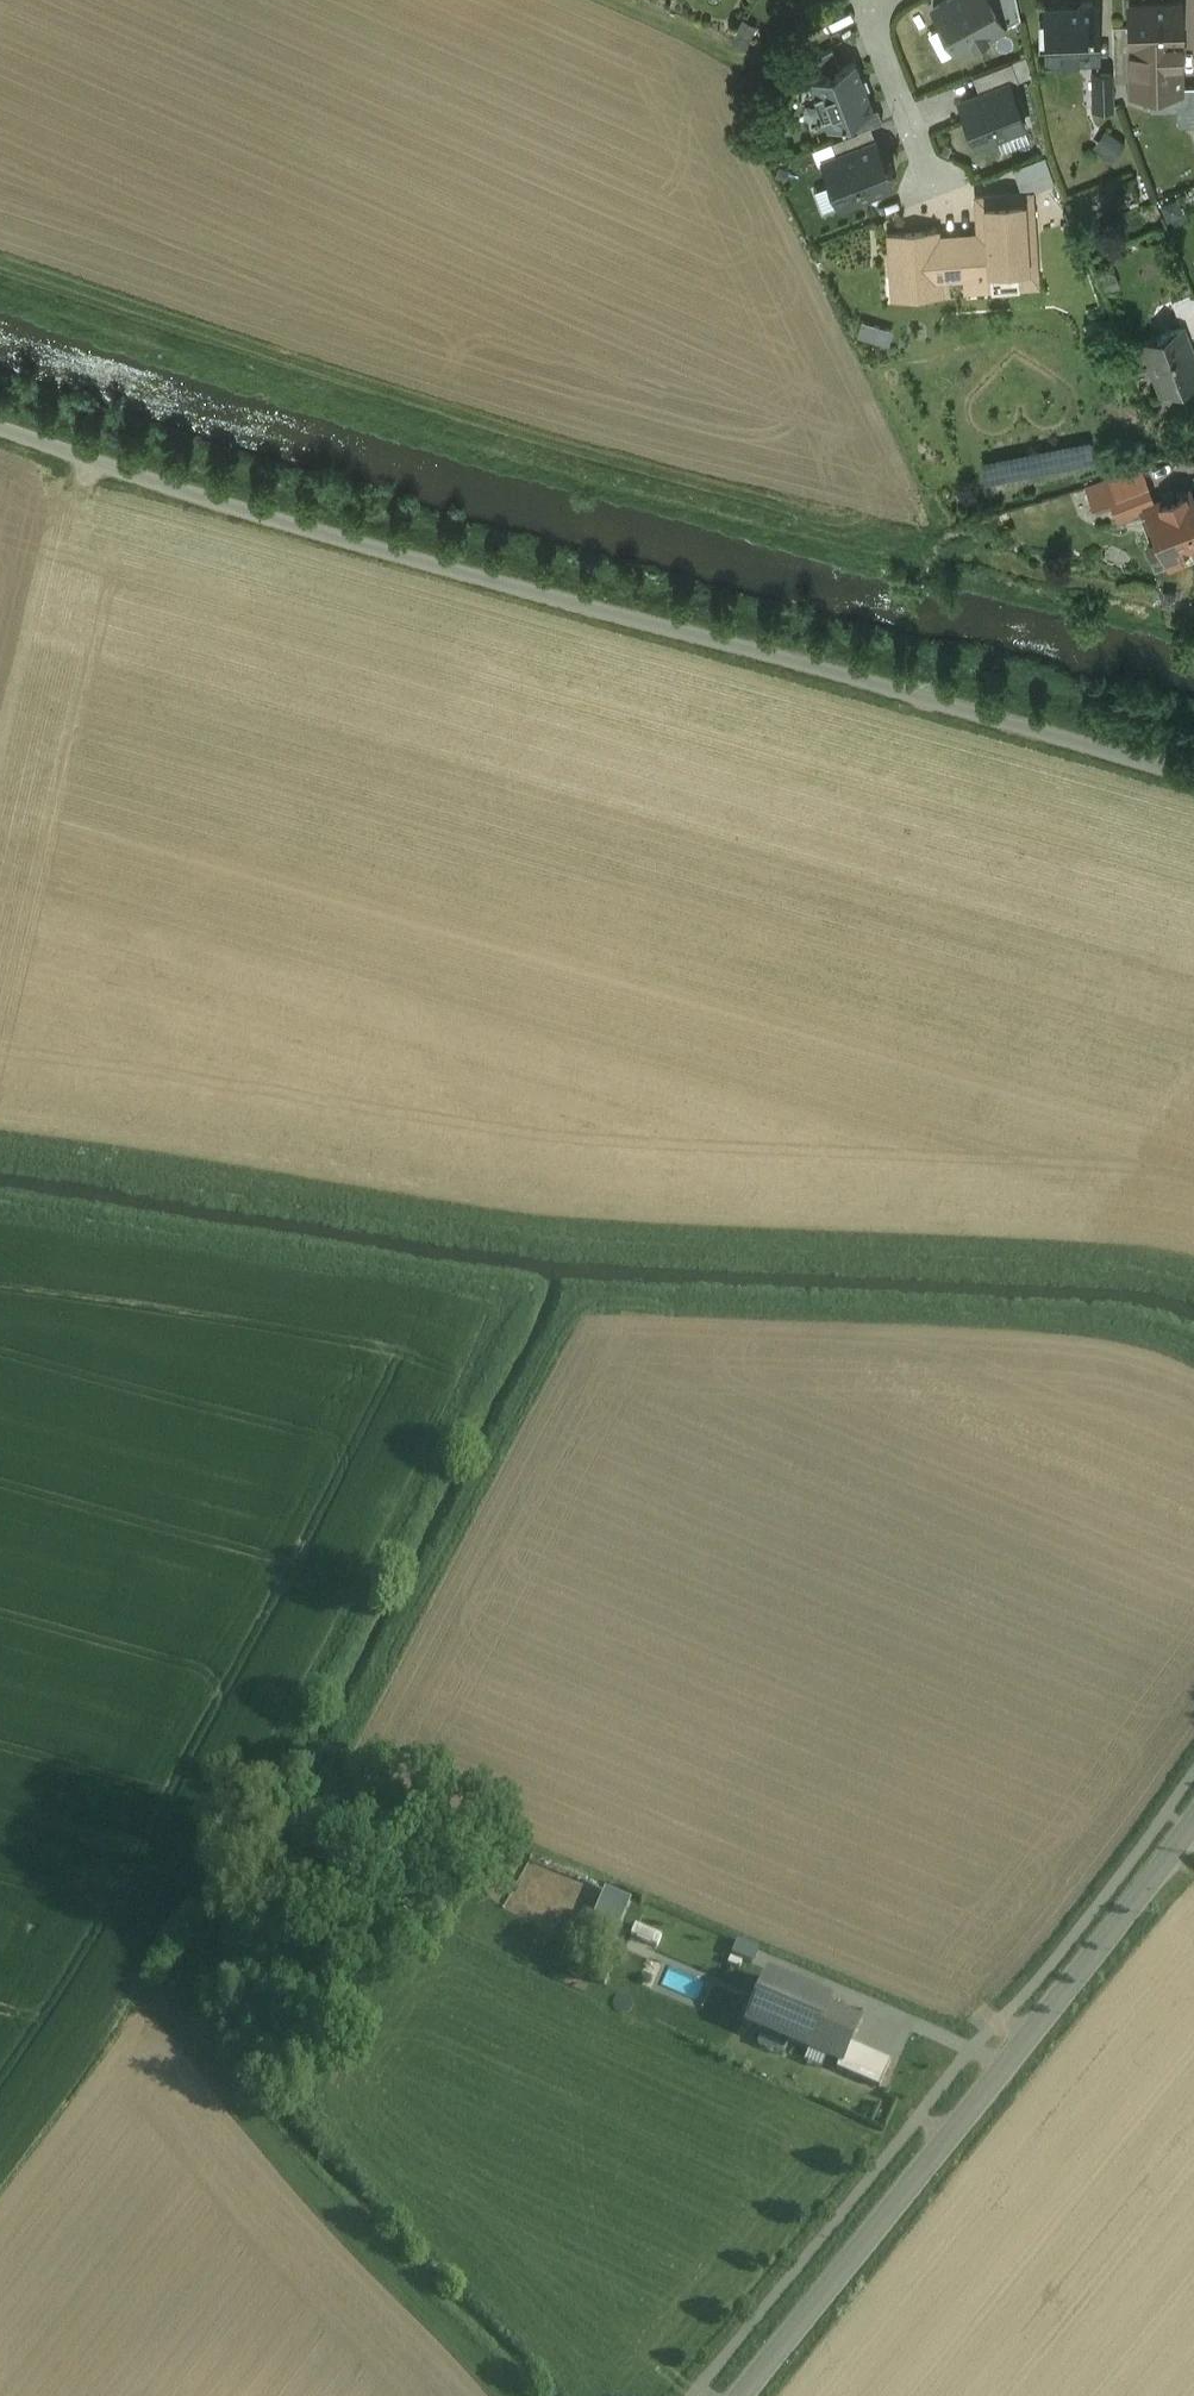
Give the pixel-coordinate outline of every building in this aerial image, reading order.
[(957,52),(1007,25),(993,0),(956,0),(935,11),(957,52)] [(1179,3),(1129,4),(1130,43),(1131,86),(1153,86),(1153,105),(1180,104),(1179,54),(1181,54),(1180,41),(1179,3)] [(1097,6),(1045,7),(1046,57),(1048,57),(1048,50),(1077,49),(1077,56),(1098,56),(1097,6)] [(856,50),(804,68),(825,126),(876,108),(856,50)] [(974,76),(980,94),(1012,82),(1018,80),(1011,62),(974,76)] [(1114,103),(1113,70),(1092,70),(1093,103),(1114,103)] [(980,94),(961,101),(975,141),(1026,122),(1012,82),(980,94)] [(1107,125),(1096,140),(1117,155),(1128,139),(1107,125)] [(826,165),(841,205),(891,187),(877,147),(826,165)] [(980,196),(981,226),(983,266),(990,265),(1030,264),(1028,194),(980,196)] [(981,226),(886,230),(889,295),(991,290),(990,265),(983,266),(981,226)] [(1171,299),(1180,324),(1182,323),(1187,336),(1193,333),(1193,295),(1193,291),(1171,299)] [(863,318),(859,331),(889,340),(891,334),(873,328),(875,321),(863,318)] [(1141,339),(1160,388),(1193,375),(1193,354),(1187,336),(1182,323),(1180,324),(1141,339)] [(1112,500),(1113,503),(1152,495),(1146,469),(1087,482),(1092,505),(1112,500)] [(1147,507),(1152,519),(1147,521),(1146,523),(1151,535),(1154,536),(1158,535),(1166,556),(1193,545),(1193,503),(1189,491),(1147,507)] [(469,1886),(458,1880),(452,1890),(462,1897),(469,1886)] [(639,1905),(625,1899),(614,1924),(628,1930),(639,1905)] [(729,1942),(654,1910),(656,1905),(641,1899),(628,1930),(623,1941),(713,1980),(729,1942)] [(759,1973),(737,2027),(882,2083),(892,2059),(867,2050),(879,2019),(759,1973)]
